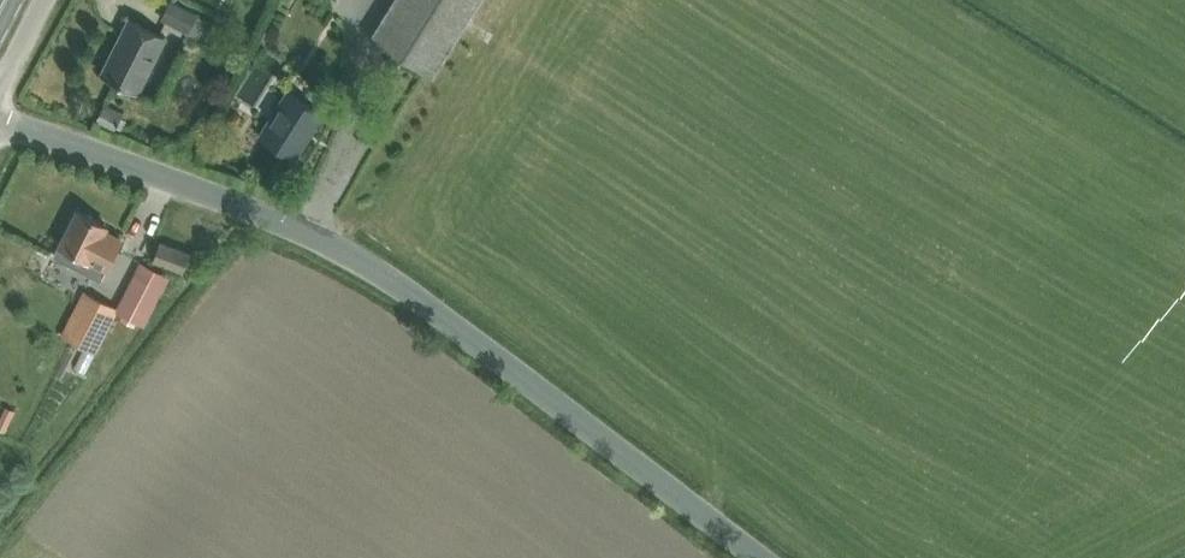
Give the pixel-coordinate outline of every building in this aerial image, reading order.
[(203,37),(211,20),(171,0),(163,17),(190,31),(203,37)] [(371,36),(432,75),(479,0),(394,0),(371,36)] [(130,17),(102,73),(139,92),(167,36),(130,17)] [(324,112),(288,90),(259,135),(295,158),(324,112)] [(106,104),(97,120),(114,129),(123,113),(106,104)] [(60,244),(54,256),(101,280),(107,267),(122,238),(105,229),(108,225),(78,209),(60,244)] [(154,258),(184,270),(191,252),(160,241),(154,258)] [(146,321),(170,275),(141,261),(118,306),(146,321)] [(97,350),(119,308),(84,290),(62,332),(97,350)] [(6,430),(15,411),(7,407),(1,419),(0,418),(0,427),(6,430)]
